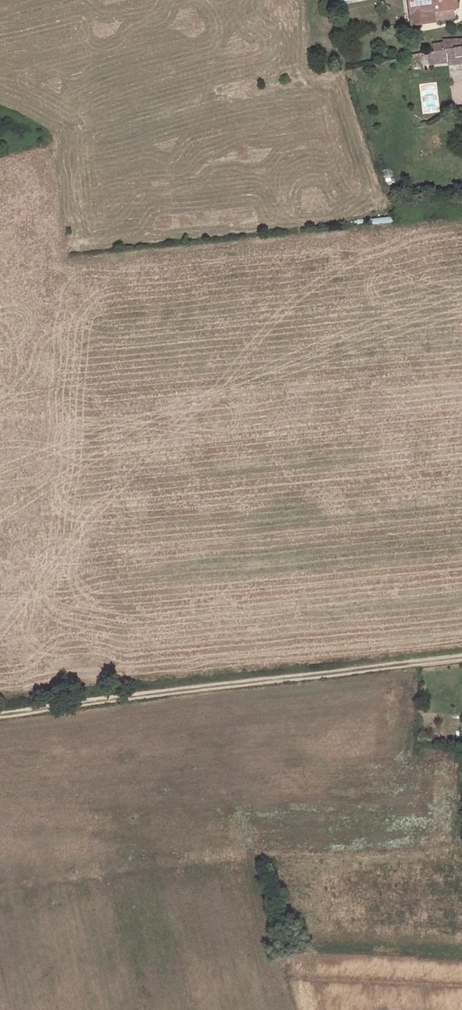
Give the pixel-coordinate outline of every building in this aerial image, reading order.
[(413,24),(436,21),(436,19),(455,17),(454,8),(457,8),(456,0),(410,0),(413,24)] [(447,51),(461,50),(461,41),(446,43),(447,45),(447,51)] [(447,51),(436,53),(430,53),(432,65),(450,64),(450,66),(461,64),(461,50),(447,51)] [(375,225),(395,223),(394,217),(374,219),(375,225)]
